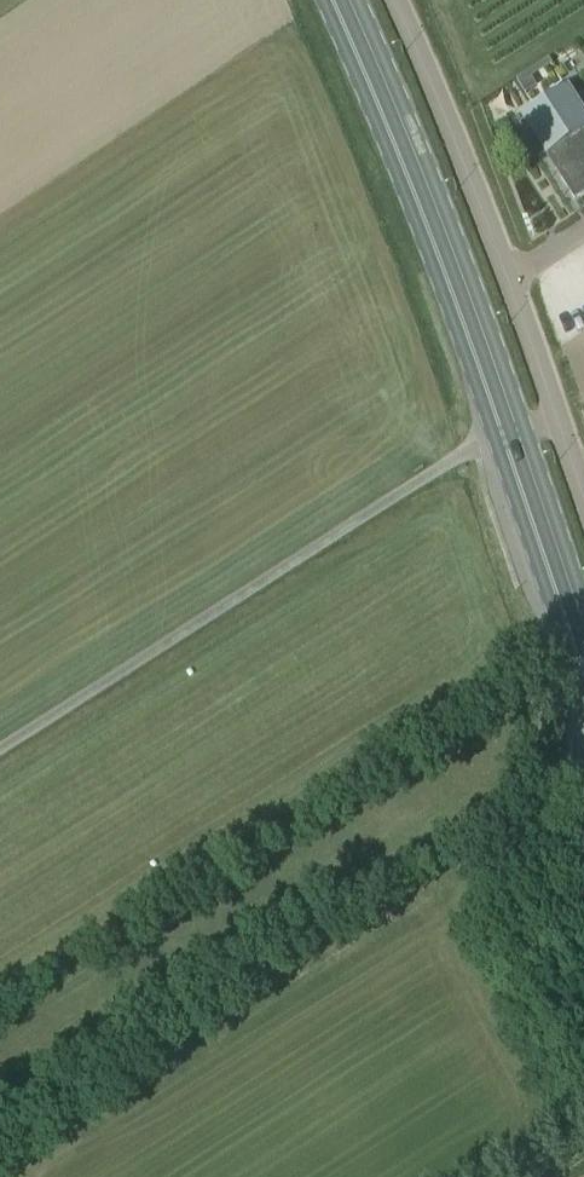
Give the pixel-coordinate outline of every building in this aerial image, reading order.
[(568,87),(532,109),(557,148),(546,155),(574,200),(583,193),(583,111),(568,87)]
